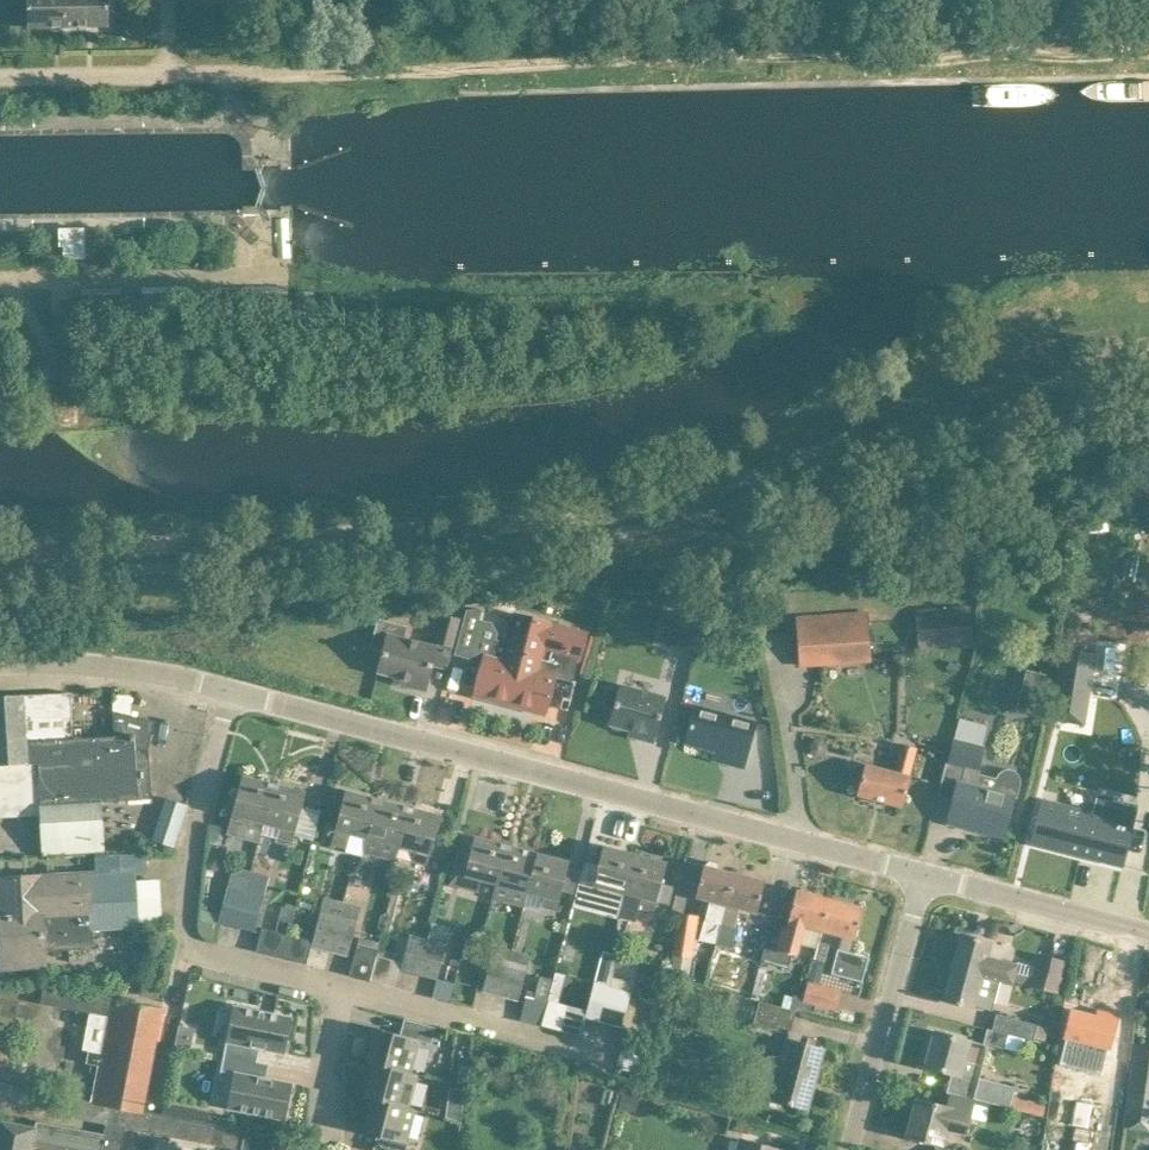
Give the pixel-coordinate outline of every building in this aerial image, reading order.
[(28,27),(64,27),(64,0),(27,0),(28,27)] [(64,27),(108,26),(108,0),(64,0),(64,27)] [(84,231),(61,231),(61,247),(66,246),(66,259),(84,258),(84,231)] [(720,613),(720,596),(711,597),(711,614),(720,613)] [(970,605),(915,608),(917,649),(973,645),(970,605)] [(467,609),(455,653),(470,657),(463,685),(475,688),(474,694),(545,713),(551,690),(555,677),(572,682),(578,658),(580,658),(586,634),(516,614),(508,643),(496,640),(498,632),(492,623),(480,619),(482,609),(467,609)] [(867,609),(794,615),(799,665),(872,659),(867,609)] [(441,612),(433,642),(452,647),(459,623),(457,623),(459,616),(441,612)] [(378,618),(370,648),(383,652),(378,671),(409,679),(407,685),(425,689),(431,666),(436,647),(403,639),(407,625),(378,618)] [(1061,649),(1050,719),(1068,722),(1072,696),(1089,698),(1096,654),(1061,649)] [(1023,669),(1022,685),(1009,685),(1008,711),(1041,712),(1043,669),(1023,669)] [(607,705),(613,707),(609,724),(638,732),(637,738),(654,742),(666,697),(619,684),(618,690),(613,688),(609,690),(605,702),(607,705)] [(46,854),(110,851),(107,797),(154,795),(151,715),(134,716),(133,692),(114,693),(115,734),(76,736),(75,691),(0,694),(0,763),(42,761),(46,854)] [(695,707),(692,719),(686,742),(729,753),(727,762),(743,767),(755,722),(695,707)] [(958,782),(954,798),(948,821),(1003,835),(1013,796),(1015,796),(1019,781),(1019,778),(1017,773),(1013,769),(1009,768),(1004,768),(1000,769),(997,772),(995,777),(978,772),(984,747),(981,746),(986,724),(959,718),(948,765),(964,769),(960,782),(958,782)] [(854,782),(861,784),(858,795),(901,807),(910,775),(909,775),(916,748),(902,744),(894,771),(866,764),(865,766),(861,764),(859,764),(855,766),(853,768),(852,772),(851,776),(852,779),(854,782)] [(43,812),(42,762),(10,763),(10,776),(27,776),(27,787),(0,788),(0,812),(43,812)] [(242,775),(227,833),(258,841),(262,823),(264,823),(274,784),(242,775)] [(274,784),(264,823),(279,827),(277,837),(293,841),(295,834),(314,839),(322,810),(302,805),(306,792),(274,784)] [(345,790),(339,813),(332,839),(348,844),(346,851),(361,854),(363,850),(367,838),(377,798),(345,790)] [(177,845),(192,803),(168,795),(153,837),(177,845)] [(1041,802),(1031,841),(1063,849),(1062,850),(1083,855),(1122,866),(1137,806),(1122,803),(1124,798),(1114,796),(1113,800),(1098,797),(1093,817),(1062,810),(1063,807),(1041,802)] [(367,838),(363,850),(377,854),(394,859),(398,846),(409,807),(377,798),(367,838)] [(409,807),(398,846),(414,850),(412,860),(428,864),(441,815),(409,807)] [(461,887),(462,885),(477,890),(480,880),(494,883),(496,884),(506,844),(475,836),(474,837),(463,834),(450,884),(461,887)] [(490,896),(492,897),(523,906),(527,892),(538,853),(506,844),(496,884),(494,883),(490,896)] [(603,845),(597,868),(590,895),(606,899),(609,889),(624,893),(635,854),(603,845)] [(144,852),(96,855),(97,869),(145,867),(144,852)] [(538,853),(527,892),(543,896),(540,906),(556,910),(569,861),(538,853)] [(624,893),(619,915),(634,919),(637,907),(653,911),(656,901),(668,904),(672,886),(661,883),(666,862),(635,854),(624,893)] [(236,856),(227,887),(218,921),(237,926),(251,871),(254,861),(236,856)] [(697,888),(695,896),(710,900),(704,920),(720,924),(734,873),(718,869),(717,863),(709,861),(705,866),(704,865),(697,888)] [(23,876),(0,878),(0,885),(2,917),(0,917),(0,929),(2,968),(45,966),(44,949),(93,946),(93,928),(162,924),(160,896),(160,879),(136,881),(135,870),(111,872),(23,876)] [(251,871),(237,926),(255,931),(270,875),(251,871)] [(720,924),(715,942),(732,947),(737,926),(735,925),(740,908),(756,912),(758,904),(764,881),(734,873),(720,924)] [(773,916),(761,960),(788,967),(792,951),(794,951),(797,942),(797,941),(817,946),(821,930),(830,899),(796,890),(790,913),(789,919),(773,916)] [(830,899),(821,930),(841,935),(838,949),(837,949),(831,974),(839,976),(862,982),(868,957),(850,952),(854,939),(855,939),(863,907),(830,899)] [(263,926),(256,951),(282,958),(289,933),(295,908),(293,907),(294,905),(286,903),(285,907),(282,906),(276,930),(263,926)] [(320,911),(313,939),(311,946),(330,951),(339,916),(320,911)] [(680,914),(673,954),(690,956),(697,916),(680,914)] [(339,916),(330,951),(348,956),(357,921),(339,916)] [(289,933),(282,958),(306,964),(311,946),(313,939),(289,933)] [(409,934),(406,946),(400,969),(419,974),(428,939),(409,934)] [(961,934),(953,967),(981,975),(1012,983),(1017,964),(987,956),(990,942),(961,934)] [(428,939),(419,974),(437,979),(446,944),(428,939)] [(357,942),(349,975),(370,980),(378,948),(357,942)] [(493,949),(488,967),(482,991),(500,995),(509,961),(508,960),(510,954),(493,949)] [(596,975),(594,983),(612,988),(613,980),(613,977),(614,967),(615,954),(603,950),(596,975)] [(1038,955),(1034,967),(1029,986),(1057,993),(1065,962),(1038,955)] [(814,958),(808,980),(818,983),(824,961),(814,958)] [(509,961),(500,995),(518,1000),(528,966),(509,961)] [(981,975),(953,967),(944,1000),(972,1008),(973,1005),(992,1011),(999,982),(1012,985),(1012,983),(981,975)] [(437,979),(432,997),(449,1001),(450,1000),(454,983),(437,979)] [(143,981),(141,994),(154,997),(157,983),(143,981)] [(806,982),(801,1000),(812,1003),(815,1004),(825,1007),(835,1009),(840,991),(806,982)] [(591,995),(585,1018),(603,1022),(612,988),(594,983),(591,995)] [(612,988),(603,1022),(622,1027),(628,1004),(631,993),(629,992),(612,988)] [(542,1013),(546,996),(526,991),(522,1009),(542,1013)] [(723,991),(718,1015),(730,1018),(735,994),(723,991)] [(4,1051),(0,1071),(0,1079),(17,1082),(23,1052),(31,1010),(32,1007),(18,1005),(19,1000),(0,996),(0,1051),(4,1051)] [(801,1000),(799,1007),(810,1010),(812,1003),(801,1000)] [(760,1001),(754,1024),(790,1033),(796,1010),(760,1001)] [(815,1004),(813,1010),(824,1013),(825,1007),(815,1004)] [(234,1006),(224,1055),(256,1062),(256,1061),(257,1061),(259,1048),(284,1053),(291,1017),(234,1006)] [(546,1007),(541,1025),(561,1031),(566,1012),(546,1007)] [(1066,1036),(1059,1065),(1101,1075),(1108,1047),(1109,1047),(1111,1039),(1116,1016),(1098,1012),(1097,1017),(1071,1011),(1066,1034),(1065,1036),(1066,1036)] [(988,1027),(987,1028),(1008,1034),(1008,1032),(1044,1042),(1048,1027),(1036,1024),(1036,1022),(995,1012),(991,1028),(988,1027)] [(368,1063),(374,1064),(375,1063),(409,1073),(410,1072),(418,1040),(431,1044),(435,1027),(404,1019),(400,1034),(377,1028),(373,1042),(368,1040),(364,1055),(369,1057),(368,1063)] [(190,1048),(194,1029),(179,1026),(176,1045),(190,1048)] [(1008,1034),(987,1028),(983,1044),(1004,1049),(1008,1034)] [(926,1066),(949,1072),(978,1080),(978,1077),(987,1045),(969,1040),(935,1031),(926,1066)] [(763,1094),(771,1097),(771,1099),(808,1109),(824,1049),(787,1039),(783,1055),(774,1054),(767,1054),(761,1057),(757,1060),(754,1064),(752,1067),(751,1071),(750,1076),(753,1087),(756,1089),(759,1092),(763,1094)] [(1126,1127),(1148,1130),(1148,1128),(1148,1047),(1136,1045),(1126,1127)] [(224,1055),(221,1071),(234,1074),(227,1107),(285,1119),(292,1083),(266,1078),(269,1064),(257,1061),(256,1061),(256,1062),(224,1055)] [(366,1097),(372,1099),(373,1099),(373,1098),(407,1108),(407,1107),(416,1074),(410,1072),(409,1073),(375,1063),(374,1064),(371,1076),(366,1075),(362,1090),(367,1091),(366,1097)] [(978,1080),(974,1098),(1042,1117),(1045,1105),(1013,1097),(1015,1087),(978,1077),(978,1080)] [(465,1090),(449,1088),(446,1118),(461,1122),(465,1090)] [(907,1136),(930,1142),(941,1145),(945,1127),(965,1133),(974,1098),(947,1092),(946,1093),(952,1094),(948,1107),(917,1099),(907,1136)] [(622,1094),(618,1108),(635,1113),(639,1098),(622,1094)] [(1100,1094),(1095,1114),(1117,1119),(1122,1099),(1100,1094)] [(372,1099),(371,1104),(366,1102),(362,1117),(367,1118),(364,1132),(376,1136),(373,1149),(406,1149),(408,1142),(406,1142),(414,1109),(407,1107),(407,1108),(373,1098),(373,1099),(372,1099)] [(35,1126),(0,1119),(0,1149),(121,1149),(122,1142),(105,1139),(105,1134),(36,1121),(35,1126)] [(274,1146),(275,1136),(245,1130),(241,1149),(311,1149),(274,1146)] [(740,1139),(737,1149),(781,1149),(740,1139)]
